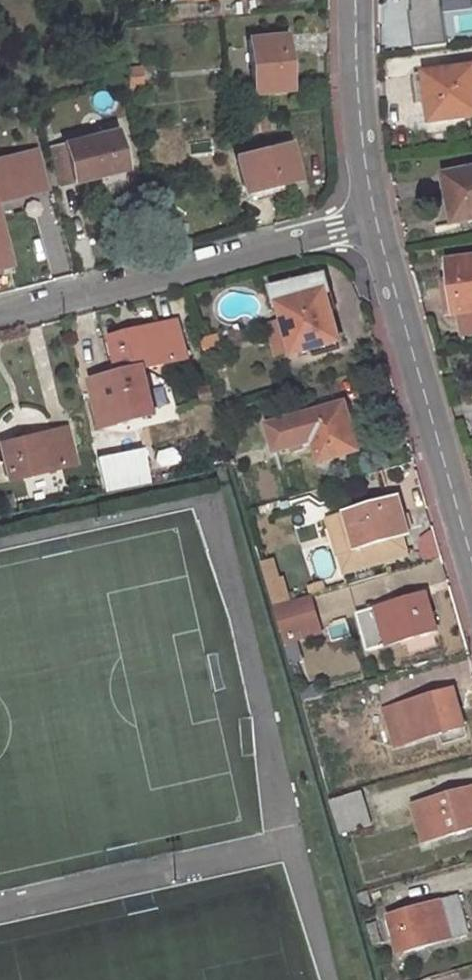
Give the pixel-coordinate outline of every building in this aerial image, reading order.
[(433,19),(471,15),(471,0),(431,0),(433,19)] [(457,37),(471,35),(471,16),(454,18),(457,37)] [(288,89),(284,36),(247,39),(253,93),(288,89)] [(423,72),(431,122),(471,116),(471,64),(423,72)] [(124,167),(114,131),(48,149),(58,185),(124,167)] [(297,179),(288,143),(235,157),(243,192),(266,187),(297,179)] [(32,153),(0,162),(0,201),(42,190),(32,153)] [(443,175),(448,199),(455,198),(460,222),(471,220),(471,169),(443,175)] [(268,195),(266,187),(243,192),(245,201),(268,195)] [(455,198),(448,199),(453,224),(460,222),(455,198)] [(449,262),(454,315),(460,315),(461,335),(471,334),(471,260),(449,262)] [(274,286),(293,353),(311,348),(313,355),(339,348),(337,341),(339,340),(321,275),(318,273),(274,286)] [(118,375),(146,368),(189,358),(180,321),(109,339),(118,375)] [(159,417),(146,368),(118,375),(90,382),(102,431),(159,417)] [(358,454),(344,406),(269,427),(275,454),(313,443),(319,465),(358,454)] [(68,425),(0,442),(0,450),(7,480),(77,463),(68,425)] [(150,482),(143,449),(98,459),(106,491),(150,482)] [(412,534),(402,498),(347,514),(358,550),(340,556),(345,574),(409,555),(404,536),(412,534)] [(340,556),(358,550),(347,514),(330,519),(340,556)] [(262,562),(275,607),(288,603),(276,559),(262,562)] [(323,582),(307,586),(310,595),(326,590),(323,582)] [(437,631),(426,595),(357,615),(368,651),(437,631)] [(288,603),(275,607),(286,645),(323,635),(312,596),(288,603)] [(465,727),(454,690),(385,711),(396,748),(465,727)] [(429,802),(441,842),(471,833),(471,789),(429,802)] [(372,828),(363,792),(331,801),(342,837),(372,828)] [(470,935),(459,895),(390,916),(401,955),(470,935)]
